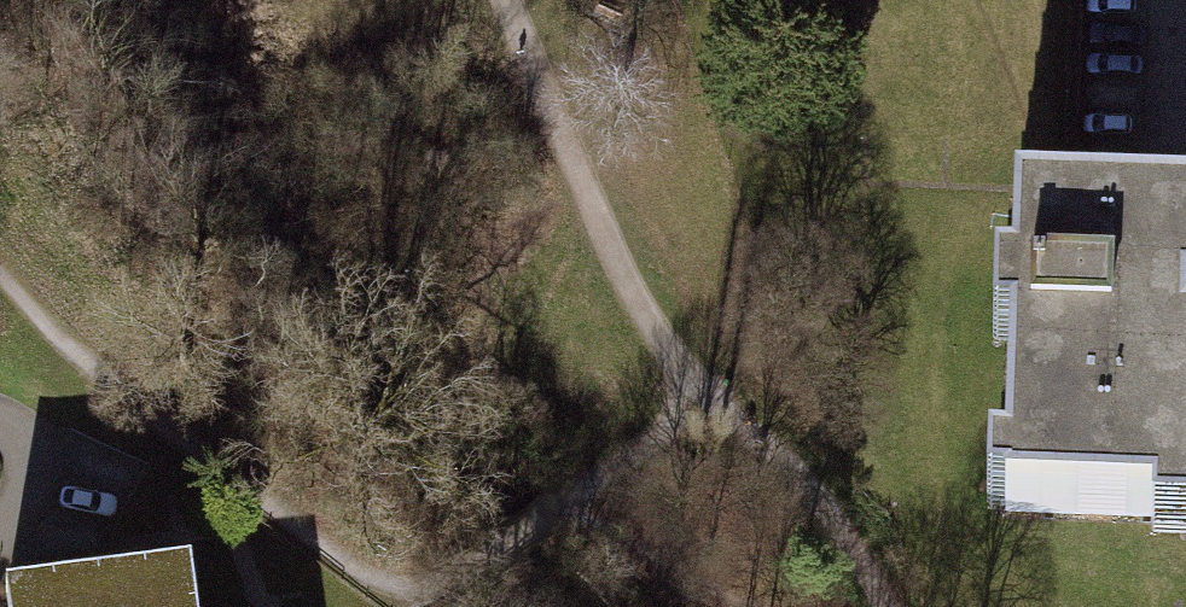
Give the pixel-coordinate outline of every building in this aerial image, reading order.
[(1019,234),(1018,309),(1000,309),(999,364),(1016,364),(1013,491),(992,490),(991,535),(1155,539),(1155,557),(1185,558),(1185,238),(1019,234)] [(7,592),(9,606),(194,606),(188,567),(7,592)]
